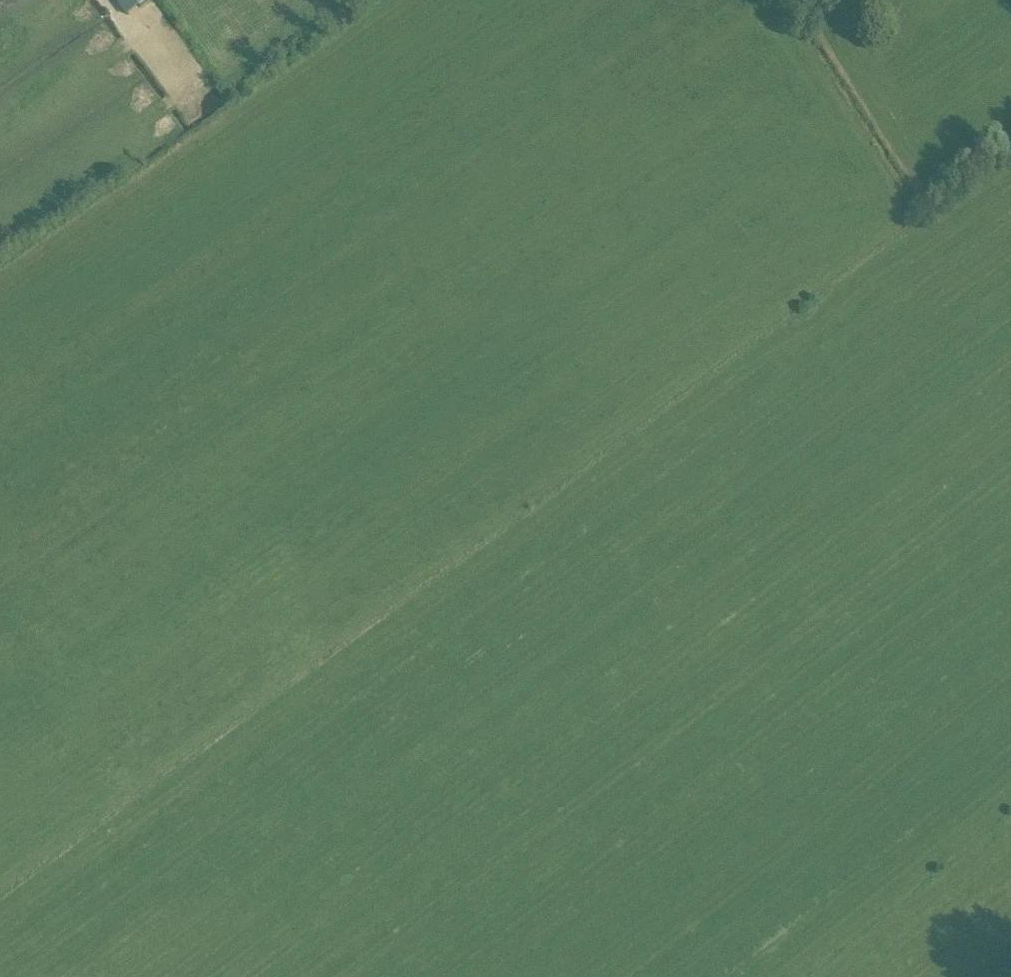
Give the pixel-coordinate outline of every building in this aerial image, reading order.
[(141,8),(152,0),(135,0),(141,8)]
